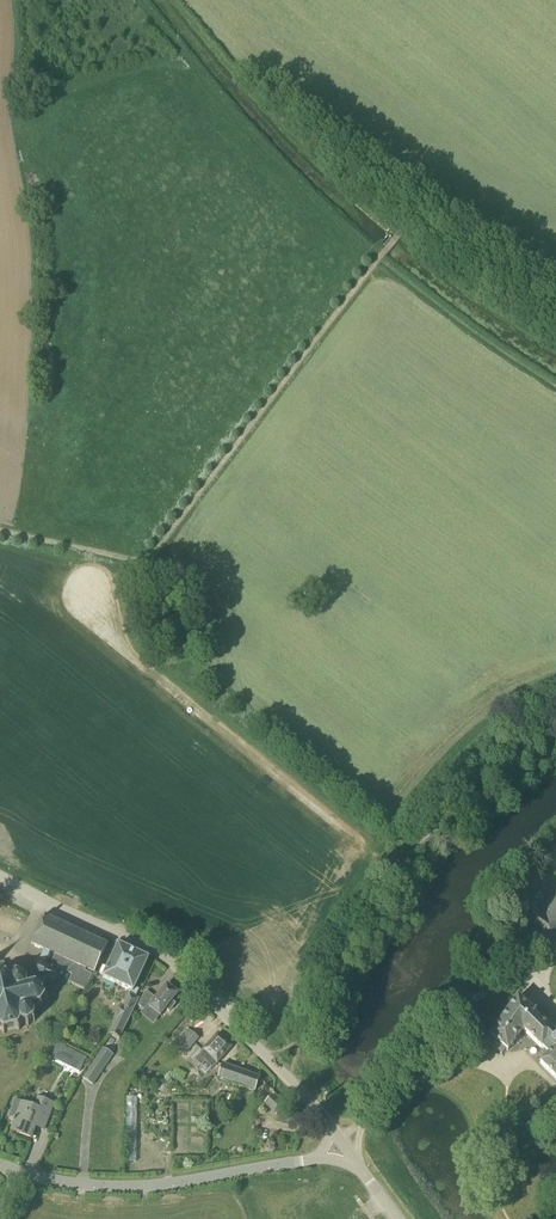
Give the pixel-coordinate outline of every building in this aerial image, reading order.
[(537,913),(530,908),(520,922),(553,946),(555,941),(555,887),(537,913)] [(43,950),(49,954),(49,953),(54,955),(49,965),(71,975),(68,982),(84,990),(91,975),(84,971),(85,970),(94,974),(108,945),(44,915),(41,921),(31,945),(43,950)] [(20,939),(25,926),(0,916),(0,931),(20,939)] [(119,1040),(139,999),(135,997),(138,990),(134,988),(148,960),(118,945),(102,978),(130,992),(109,1035),(119,1040)] [(49,954),(43,950),(38,962),(36,961),(30,975),(27,983),(27,981),(23,975),(16,974),(10,978),(6,975),(3,963),(0,963),(0,1030),(3,1032),(18,1029),(21,1024),(27,1025),(33,1021),(34,1013),(31,1008),(40,1006),(45,999),(43,990),(42,989),(45,983),(45,982),(46,982),(47,980),(51,982),(55,981),(56,977),(55,973),(51,971),(52,969),(44,965),(49,954)] [(171,1002),(177,994),(166,985),(155,999),(146,991),(142,996),(137,1006),(143,1010),(147,1006),(148,1007),(160,1016),(165,1009),(169,1012),(175,1004),(171,1002)] [(517,997),(489,1036),(491,1038),(487,1042),(501,1054),(505,1050),(507,1051),(522,1030),(541,1049),(542,1048),(548,1055),(540,1063),(555,1080),(555,1036),(517,997)] [(185,1054),(199,1039),(186,1027),(173,1042),(174,1043),(171,1046),(174,1049),(176,1046),(185,1054)] [(212,1068),(231,1047),(217,1035),(194,1061),(201,1067),(205,1062),(212,1068)] [(79,1073),(83,1065),(86,1058),(67,1049),(61,1045),(57,1044),(50,1058),(79,1073)] [(110,1061),(96,1052),(82,1074),(96,1083),(110,1061)] [(254,1092),(259,1078),(222,1065),(217,1079),(254,1092)] [(275,1116),(284,1107),(272,1095),(263,1104),(275,1116)] [(18,1111),(11,1131),(31,1138),(38,1119),(46,1122),(53,1104),(52,1104),(45,1101),(37,1098),(37,1099),(36,1102),(34,1108),(25,1104),(24,1109),(19,1107),(18,1111)] [(124,1098),(124,1163),(135,1163),(135,1098),(124,1098)]
